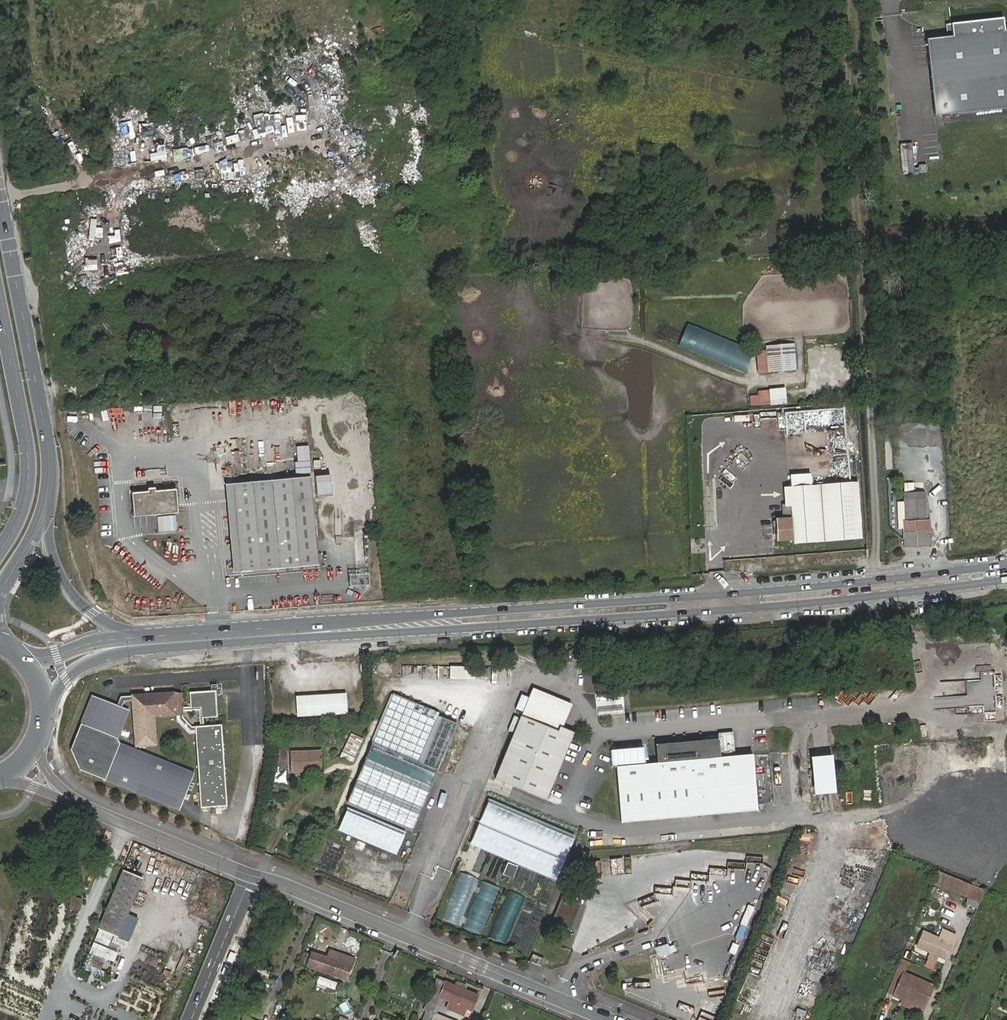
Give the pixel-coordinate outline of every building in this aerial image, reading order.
[(1004,31),(1003,19),(951,24),(953,37),(947,37),(927,40),(935,116),(1006,108),(1006,30),(1004,31)] [(366,55),(384,52),(382,40),(364,43),(366,55)] [(288,108),(272,111),(275,126),(291,123),(288,108)] [(156,216),(146,218),(148,230),(159,227),(156,216)] [(61,259),(53,261),(56,272),(64,269),(61,259)] [(742,372),(752,350),(686,322),(677,344),(742,372)] [(763,347),(764,372),(790,371),(788,345),(763,347)] [(785,389),(749,389),(749,405),(785,404),(785,389)] [(806,473),(789,473),(789,483),(806,483),(806,473)] [(234,485),(243,572),(318,566),(310,479),(234,485)] [(788,488),(789,503),(790,538),(790,543),(857,540),(854,485),(788,488)] [(137,494),(140,518),(178,515),(176,491),(155,493),(155,488),(147,489),(148,493),(137,494)] [(904,503),(904,523),(902,523),(903,540),(929,539),(928,522),(925,523),(923,502),(904,503)] [(773,517),(774,541),(789,541),(789,517),(773,517)] [(355,544),(356,561),(367,561),(367,543),(355,544)] [(356,580),(369,579),(368,564),(355,565),(356,580)] [(473,666),(448,665),(447,679),(473,679),(473,666)] [(935,710),(996,707),(994,665),(980,665),(981,674),(966,675),(967,696),(934,698),(935,710)] [(531,688),(495,779),(546,800),(572,737),(559,732),(570,703),(531,688)] [(131,693),(120,694),(116,702),(91,691),(67,745),(75,765),(174,810),(190,773),(117,740),(115,735),(127,708),(120,705),(123,699),(131,698),(133,744),(154,743),(153,716),(176,715),(176,719),(188,734),(195,733),(199,798),(225,796),(221,724),(204,725),(204,717),(217,716),(216,695),(212,695),(211,691),(189,692),(190,704),(182,705),(182,692),(174,693),(174,690),(131,692),(131,693)] [(300,697),(301,715),(347,713),(346,694),(300,697)] [(394,694),(347,803),(409,830),(455,724),(436,716),(438,713),(394,694)] [(348,733),(342,752),(356,755),(361,737),(348,733)] [(660,762),(616,766),(621,823),(757,812),(753,755),(721,757),(719,744),(659,748),(660,762)] [(285,752),(286,771),(316,770),(315,751),(285,752)] [(342,753),(341,759),(352,762),(353,756),(342,753)] [(810,793),(831,792),(830,755),(808,755),(810,793)] [(226,806),(225,796),(199,798),(199,807),(226,806)] [(557,877),(572,832),(484,802),(469,847),(557,877)] [(404,833),(347,809),(338,830),(395,854),(404,833)] [(507,865),(503,876),(513,880),(516,869),(507,865)] [(123,872),(98,930),(118,938),(143,880),(123,872)] [(443,920),(459,925),(475,878),(459,872),(443,920)] [(944,872),(938,885),(978,903),(984,890),(944,872)] [(481,881),(463,926),(480,932),(498,888),(481,881)] [(498,917),(514,922),(522,896),(506,891),(498,917)] [(932,897),(928,912),(934,914),(938,898),(932,897)] [(563,898),(555,918),(558,925),(565,928),(571,924),(579,905),(563,898)] [(939,940),(945,942),(940,955),(947,958),(956,936),(943,930),(939,940)] [(940,955),(945,942),(939,940),(920,931),(914,944),(940,955)] [(666,946),(656,949),(658,957),(668,954),(666,946)] [(336,962),(339,954),(328,950),(325,957),(336,962)] [(307,964),(339,976),(343,964),(336,962),(325,957),(312,952),(307,964)] [(307,964),(306,966),(345,981),(355,960),(339,954),(336,962),(343,964),(339,976),(307,964)] [(534,955),(531,963),(542,968),(546,960),(534,955)] [(935,986),(903,973),(901,976),(926,987),(921,1001),(895,990),(893,996),(925,1010),(935,986)] [(901,976),(895,990),(921,1001),(926,987),(901,976)] [(433,1013),(439,997),(451,1002),(448,1009),(459,1014),(462,1006),(473,1011),(479,998),(437,980),(422,1019),(451,1019),(433,1013)]
